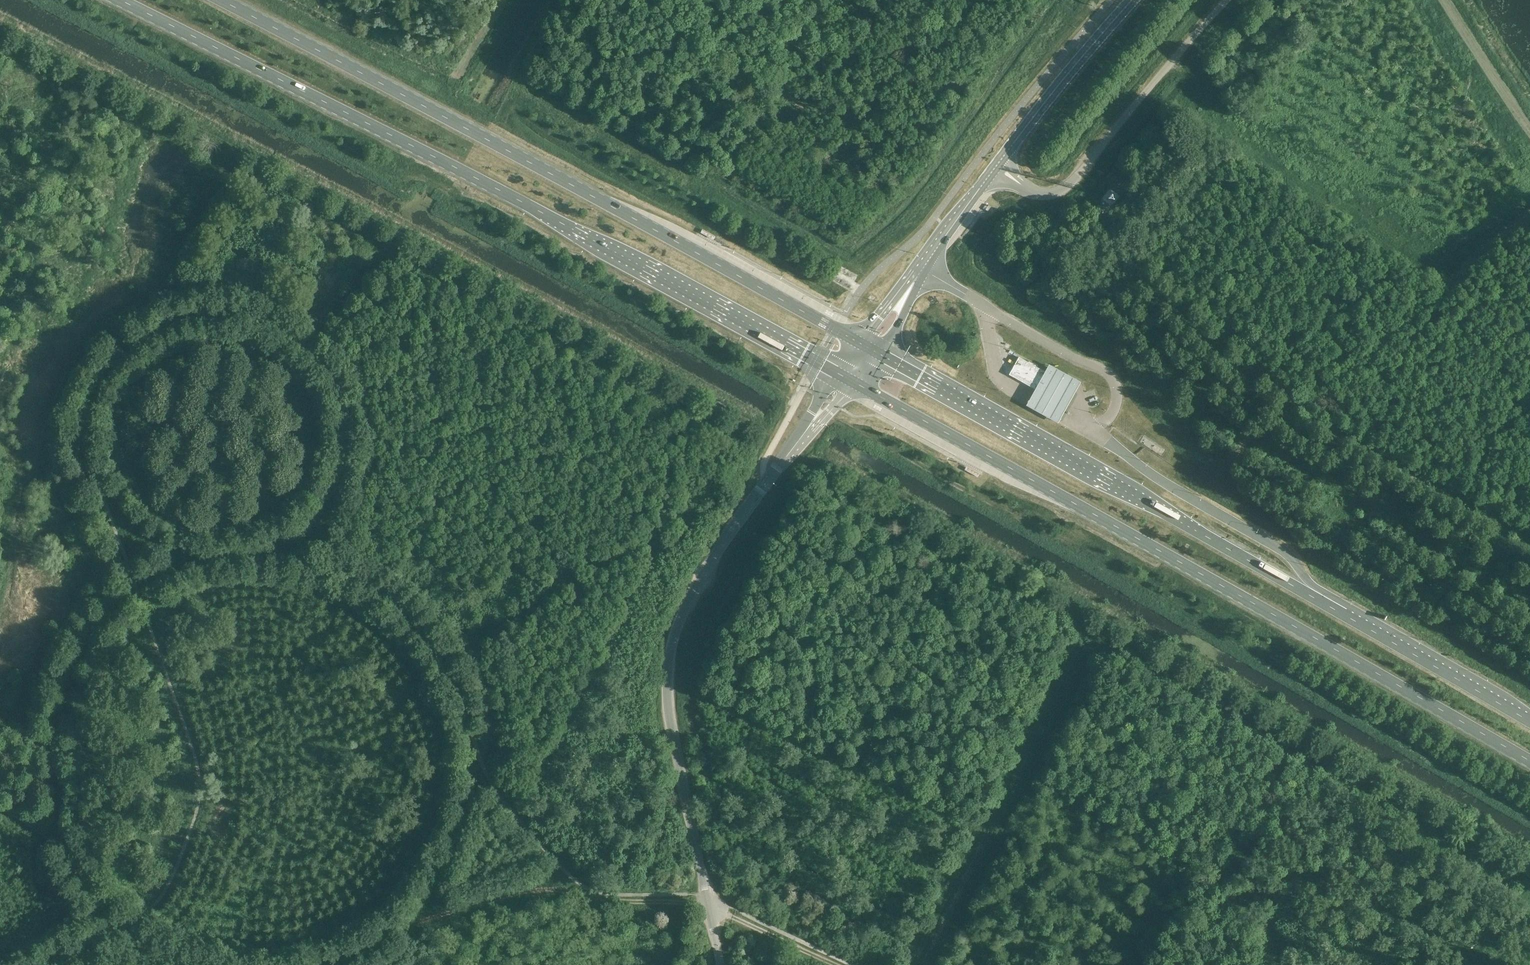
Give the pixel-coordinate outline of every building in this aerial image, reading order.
[(1106,199),(1102,204),(1098,209),(1107,216),(1115,207),(1106,199)] [(986,207),(983,212),(989,216),(992,211),(986,207)] [(716,236),(703,229),(701,233),(714,239),(716,236)] [(1009,374),(1037,390),(1047,373),(1019,357),(1009,374)] [(1083,383),(1051,365),(1047,373),(1037,390),(1029,404),(1061,422),(1083,383)] [(1066,461),(1068,456),(1055,450),(1053,455),(1066,461)] [(978,474),(966,468),(964,471),(977,477),(978,474)]
